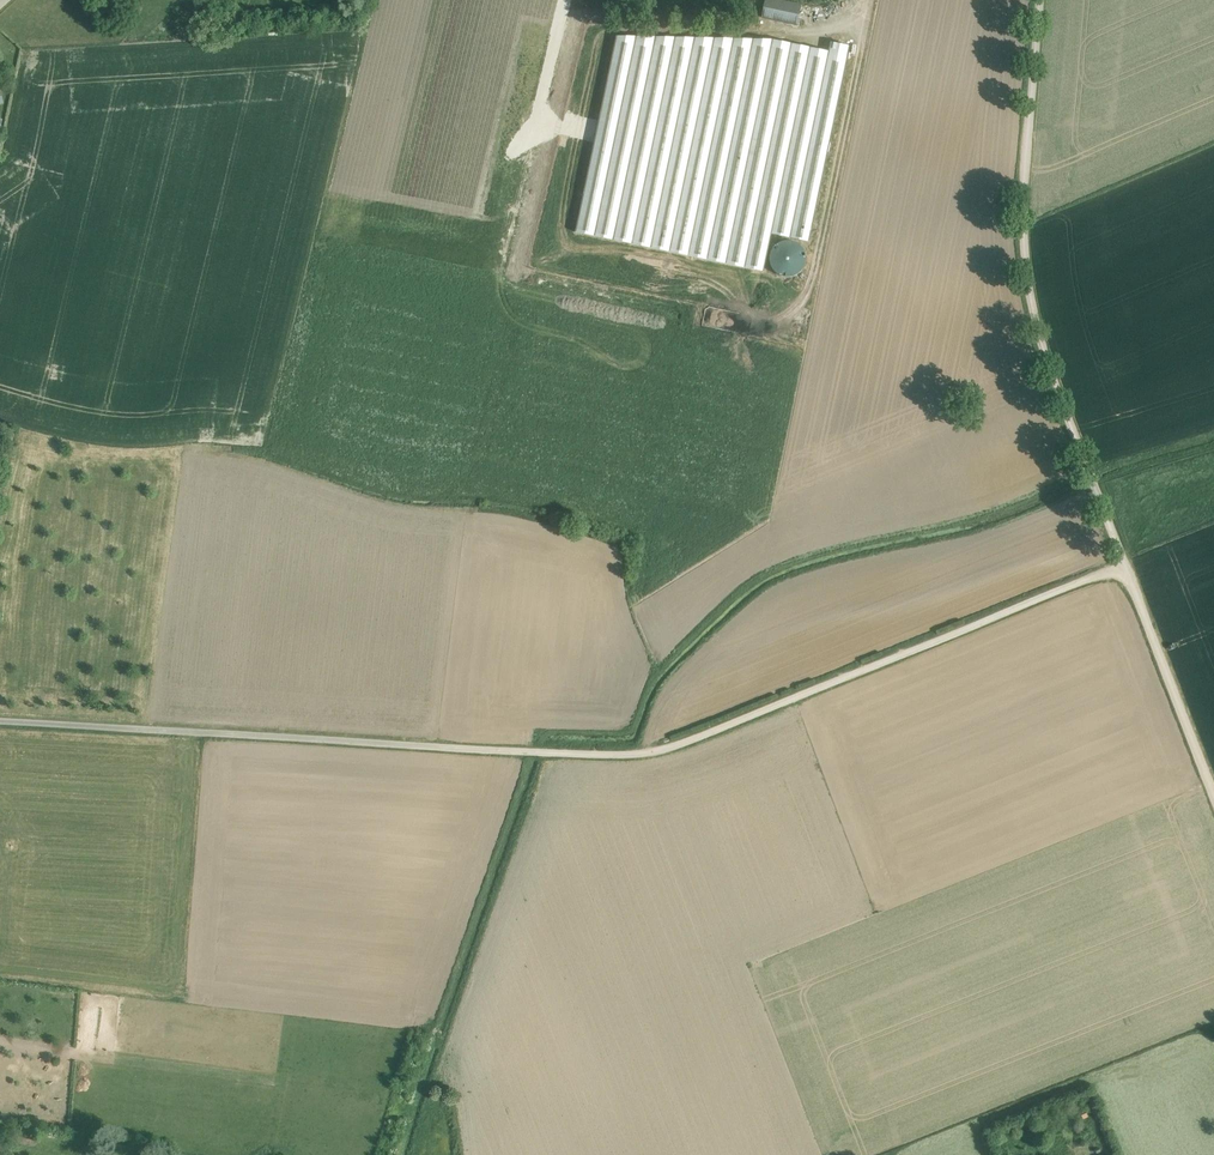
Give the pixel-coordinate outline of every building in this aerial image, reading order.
[(774,0),(765,0),(762,17),(797,24),(801,5),(774,0)] [(617,36),(576,232),(764,271),(772,233),(810,242),(851,46),(831,42),(829,51),(773,39),(617,36)] [(771,263),(771,264),(771,265),(771,266),(772,266),(772,267),(772,268),(773,268),(773,269),(774,270),(775,271),(775,272),(776,272),(777,273),(778,273),(778,274),(779,274),(780,275),(781,275),(782,276),(783,276),(784,276),(785,277),(786,277),(787,277),(788,277),(789,277),(790,277),(791,277),(792,277),(792,276),(793,276),(794,276),(795,276),(796,275),(797,275),(798,274),(799,274),(799,273),(800,273),(801,272),(802,271),(802,270),(803,270),(804,269),(804,268),(805,267),(805,266),(806,265),(806,264),(806,263),(806,262),(807,261),(807,260),(807,259),(807,258),(807,257),(807,256),(807,255),(806,255),(806,254),(806,253),(806,252),(805,251),(805,250),(804,249),(804,248),(803,248),(803,247),(802,246),(801,246),(801,245),(800,244),(799,244),(799,243),(798,243),(797,242),(796,242),(795,241),(794,241),(793,241),(792,241),(792,240),(791,240),(790,240),(789,240),(788,240),(787,240),(786,240),(785,240),(784,241),(783,241),(782,241),(781,242),(780,242),(779,243),(778,243),(777,244),(776,245),(775,246),(774,247),(774,248),(773,248),(773,249),(772,250),(772,251),(771,252),(771,253),(771,254),(770,255),(770,256),(770,257),(770,258),(770,259),(770,260),(770,261),(770,262),(771,263)]
